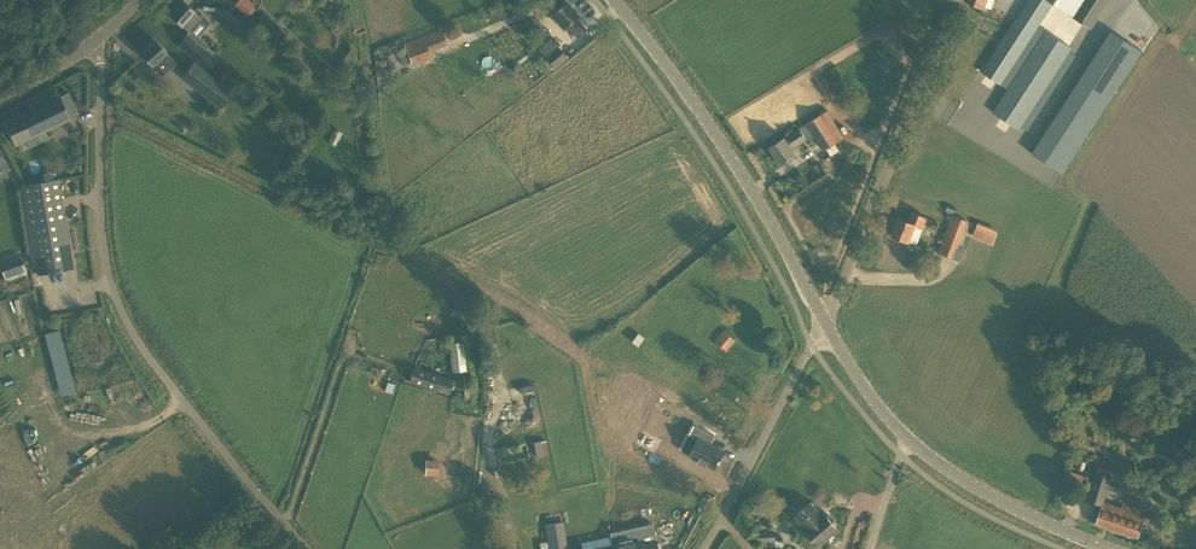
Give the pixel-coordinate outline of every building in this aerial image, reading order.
[(236,2),(234,6),(251,18),(254,13),(249,10),(255,3),(250,0),(238,0),(236,2)] [(982,72),(1000,84),(1008,90),(1046,31),(1038,26),(1053,2),(1073,15),(1082,0),(1029,0),(982,72)] [(1072,17),(1091,29),(1109,0),(1083,0),(1074,15),(1072,17)] [(189,31),(198,21),(201,17),(194,11),(195,10),(184,1),(170,16),(189,31)] [(576,18),(578,16),(566,1),(551,14),(564,29),(567,26),(577,37),(586,30),(576,18)] [(223,6),(214,17),(239,36),(248,26),(223,6)] [(408,50),(400,53),(403,64),(412,61),(413,63),(431,57),(429,51),(447,44),(442,31),(406,44),(408,50)] [(1071,47),(1046,31),(1008,90),(993,112),(1019,129),(1071,47)] [(1110,31),(1031,154),(1063,174),(1142,51),(1110,31)] [(178,44),(211,73),(219,63),(187,34),(178,44)] [(156,70),(165,60),(173,68),(177,64),(166,52),(167,51),(156,41),(142,55),(156,70)] [(550,67),(553,65),(556,68),(567,58),(557,47),(546,57),(548,59),(545,61),(550,67)] [(393,71),(400,67),(393,52),(386,56),(393,71)] [(233,91),(208,72),(198,84),(197,85),(223,105),(233,91)] [(50,90),(23,103),(28,112),(5,123),(15,145),(70,119),(59,96),(54,99),(50,90)] [(807,125),(813,135),(814,134),(824,150),(838,141),(833,133),(840,128),(828,109),(821,114),(818,110),(807,117),(811,122),(807,125)] [(805,126),(800,129),(785,138),(785,137),(770,147),(781,164),(796,155),(792,148),(811,136),(805,126)] [(281,143),(289,133),(284,129),(276,139),(281,143)] [(289,134),(281,144),(285,148),(294,138),(289,134)] [(73,268),(59,179),(23,185),(38,274),(73,268)] [(898,218),(892,235),(909,242),(915,225),(923,228),(927,217),(912,212),(908,221),(898,218)] [(965,250),(957,247),(967,220),(953,215),(939,253),(961,261),(965,250)] [(979,222),(974,237),(991,244),(997,229),(990,227),(979,222)] [(0,264),(0,265),(6,281),(26,274),(20,257),(0,264)] [(727,351),(736,340),(724,330),(715,341),(727,351)] [(448,336),(449,343),(452,373),(467,371),(463,335),(448,336)] [(4,360),(16,355),(11,344),(0,349),(0,367),(6,364),(4,360)] [(410,381),(438,390),(450,394),(454,380),(414,367),(410,381)] [(512,389),(520,422),(539,417),(531,384),(512,389)] [(1169,388),(1165,402),(1180,405),(1181,389),(1169,388)] [(706,466),(707,464),(716,468),(719,461),(720,462),(722,458),(721,458),(725,451),(710,444),(715,435),(694,424),(689,434),(698,438),(690,455),(699,459),(698,462),(706,466)] [(77,473),(104,459),(100,451),(73,466),(77,473)] [(425,476),(438,477),(439,460),(426,459),(425,476)] [(1121,473),(1105,468),(1099,466),(1097,474),(1088,500),(1102,505),(1096,523),(1138,537),(1148,511),(1123,502),(1121,508),(1103,502),(1108,488),(1119,492),(1122,483),(1118,481),(1121,473)] [(1082,488),(1087,475),(1069,469),(1064,482),(1082,488)] [(1131,476),(1125,491),(1135,494),(1141,477),(1137,475),(1136,478),(1131,476)] [(838,530),(825,514),(823,516),(811,502),(795,515),(807,529),(805,531),(818,547),(838,530)] [(562,521),(545,524),(548,542),(540,544),(541,548),(567,548),(562,521)] [(758,542),(770,541),(776,541),(775,531),(757,532),(758,542)] [(598,538),(600,548),(641,548),(638,540),(632,541),(630,532),(598,538)] [(598,538),(581,542),(583,548),(600,548),(598,538)]
